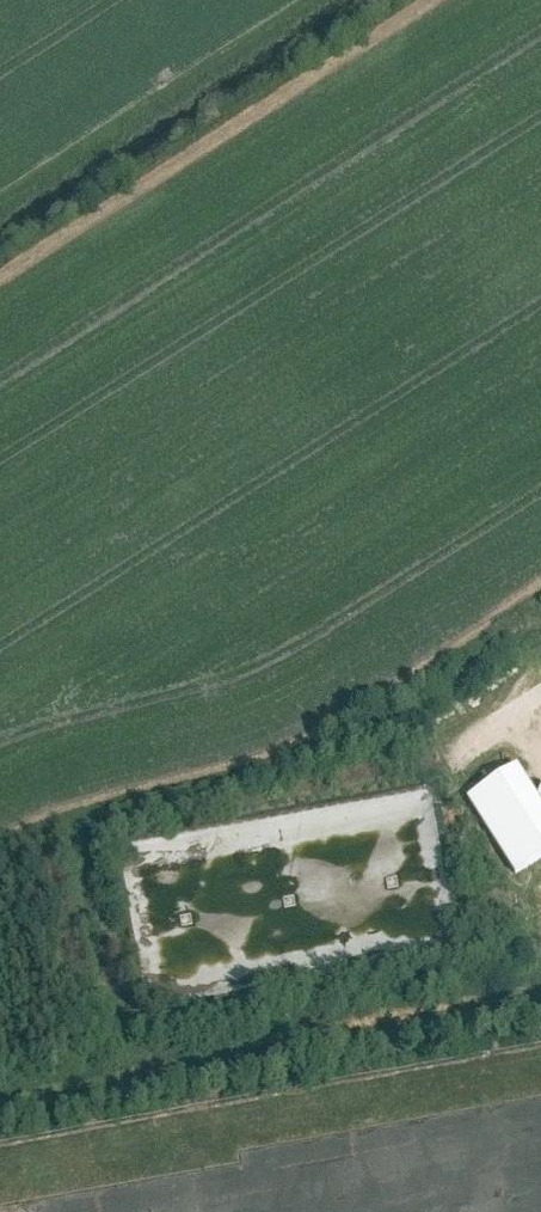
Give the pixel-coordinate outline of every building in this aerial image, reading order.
[(468,798),(515,877),(540,861),(540,802),(520,767),(468,798)]
